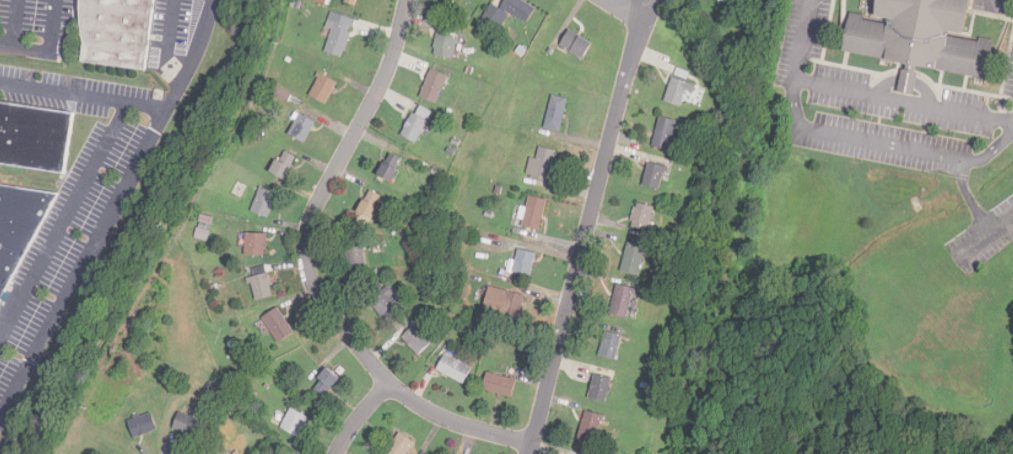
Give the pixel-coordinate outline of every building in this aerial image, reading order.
[(81,6),(82,0),(157,0),(148,70),(102,65),(102,63),(85,60),(87,45),(83,33),(82,22),(81,6)] [(500,11),(507,0),(522,0),(537,10),(528,24),(508,12),(500,11)] [(878,17),(881,0),(971,0),(964,34),(951,31),(949,37),(980,43),(981,39),(993,41),(985,79),(917,65),(915,73),(918,74),(914,96),(899,93),(904,70),(906,71),(908,61),(846,48),(853,12),(866,14),(865,21),(888,26),(890,19),(878,17)] [(461,23),(454,21),(456,15),(463,18),(461,23)] [(342,58),(326,53),(333,30),(327,28),(329,22),(336,22),(352,27),(342,58)] [(584,59),(562,45),(570,31),(593,45),(584,59)] [(453,60),(435,56),(437,50),(433,50),(437,34),(457,39),(453,60)] [(437,105),(420,98),(432,70),(448,77),(437,105)] [(326,105),(311,96),(320,80),(316,77),(318,73),(337,84),(326,105)] [(681,108),(675,105),(665,102),(673,79),(689,84),(681,108)] [(560,133),(544,129),(553,96),(569,101),(560,133)] [(720,98),(727,99),(726,106),(718,105),(720,98)] [(65,174),(0,164),(0,105),(1,104),(75,114),(65,174)] [(306,144),(290,135),(300,115),(316,123),(306,144)] [(416,144),(402,136),(414,115),(428,123),(416,144)] [(672,152),(653,147),(661,118),(675,122),(678,123),(675,132),(671,146),(672,152)] [(254,147),(249,142),(252,138),(257,143),(254,147)] [(549,183),(532,176),(527,175),(532,159),(537,160),(541,148),(557,152),(549,183)] [(286,180),(271,174),(276,161),(281,163),(286,152),(296,157),(286,180)] [(393,185),(378,175),(392,154),(401,161),(395,169),(401,173),(393,185)] [(660,190),(643,186),(649,164),(669,169),(668,173),(665,172),(660,190)] [(437,175),(431,172),(434,167),(440,170),(437,175)] [(58,196),(0,302),(0,187),(58,196)] [(269,218),(252,212),(260,188),(277,194),(269,218)] [(373,220),(359,212),(371,191),(381,197),(376,206),(380,209),(373,220)] [(539,231),(522,227),(524,220),(519,218),(521,207),(527,209),(530,197),(547,202),(539,231)] [(649,232),(632,227),(639,204),(655,208),(649,232)] [(494,220),(485,217),(487,211),(496,214),(494,220)] [(206,230),(198,227),(200,222),(208,224),(206,230)] [(209,229),(196,227),(194,238),(207,240),(209,229)] [(266,257),(245,256),(246,234),(267,234),(266,257)] [(351,274),(345,246),(365,241),(366,247),(368,271),(351,274)] [(638,277),(621,272),(630,243),(647,248),(638,277)] [(531,277),(514,272),(519,250),(537,255),(531,277)] [(256,302),(252,283),(248,284),(247,279),(268,274),(274,297),(256,302)] [(387,318),(385,315),(382,317),(373,304),(374,303),(367,293),(380,283),(384,289),(391,283),(397,292),(394,294),(397,297),(395,299),(401,308),(387,318)] [(627,319),(610,314),(618,285),(635,291),(627,319)] [(502,293),(501,299),(505,300),(501,319),(480,314),(486,289),(502,293)] [(519,322),(503,318),(509,298),(505,297),(506,292),(526,297),(519,322)] [(278,344),(262,318),(279,308),(294,334),(278,344)] [(419,355),(403,339),(414,327),(430,344),(419,355)] [(616,361),(599,356),(606,332),(623,336),(616,361)] [(464,384),(438,370),(445,356),(471,370),(464,384)] [(322,398),(315,390),(324,382),(321,379),(330,370),(341,381),(322,398)] [(512,399),(482,390),(488,373),(517,382),(512,399)] [(605,403),(589,399),(595,375),(611,379),(605,403)] [(301,439),(282,429),(292,409),(309,418),(306,424),(301,439)] [(594,446),(578,441),(587,412),(603,417),(594,446)] [(135,439),(129,423),(151,414),(158,430),(135,439)] [(201,440),(174,431),(180,414),(203,422),(208,422),(201,440)] [(413,451),(410,453),(386,453),(401,434),(417,446),(413,451)] [(80,448),(73,444),(77,437),(84,441),(80,448)] [(222,444),(230,453),(210,453),(222,444)] [(120,453),(98,453),(103,445),(120,453)]
